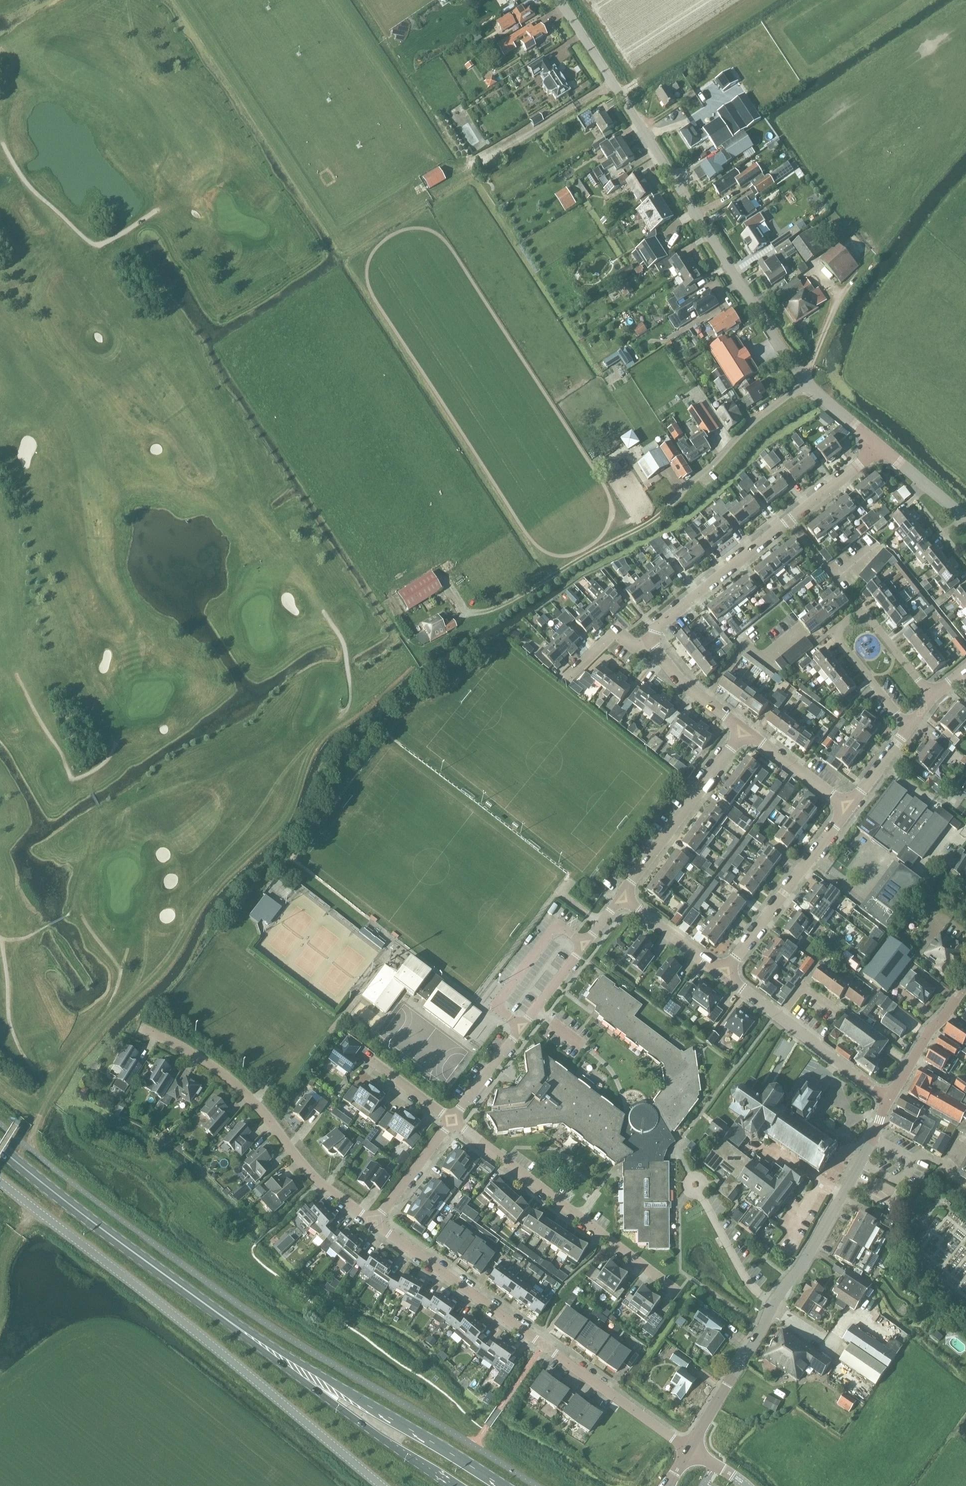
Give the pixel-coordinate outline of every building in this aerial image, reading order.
[(533,15),(535,13),(532,9),(531,10),(530,9),(526,11),(524,8),(518,12),(517,10),(497,24),(503,33),(515,25),(514,23),(517,21),(520,26),(535,17),(533,15)] [(547,37),(541,27),(533,31),(530,26),(520,32),(524,38),(527,36),(529,40),(521,45),(527,54),(536,48),(534,45),(547,37)] [(497,44),(493,38),(484,44),(488,50),(497,44)] [(510,38),(497,46),(501,52),(514,44),(510,38)] [(570,91),(554,67),(551,69),(543,58),(527,68),(534,78),(540,73),(542,75),(540,76),(544,82),(542,86),(542,87),(548,95),(548,94),(552,94),(556,100),(570,91)] [(510,74),(515,84),(523,80),(518,70),(510,74)] [(739,82),(731,70),(716,80),(723,92),(739,82)] [(489,87),(492,85),(489,80),(486,82),(484,83),(487,88),(489,87)] [(671,96),(680,90),(676,84),(668,90),(667,88),(657,95),(666,110),(676,103),(671,96)] [(686,103),(696,96),(693,91),(683,98),(686,103)] [(747,129),(761,120),(745,94),(731,104),(747,129)] [(718,112),(721,118),(720,119),(721,120),(733,138),(744,131),(747,129),(731,104),(718,112)] [(606,114),(594,120),(589,112),(578,118),(585,132),(597,125),(603,136),(615,129),(606,114)] [(544,121),(539,114),(529,121),(534,127),(544,121)] [(516,127),(520,133),(532,126),(528,119),(516,127)] [(733,138),(721,120),(701,133),(695,124),(681,133),(692,149),(709,138),(717,151),(722,148),(734,140),(733,138)] [(731,160),(732,162),(754,147),(745,133),(734,140),(722,148),(723,149),(726,154),(731,160)] [(600,149),(609,162),(628,150),(621,139),(611,146),(608,142),(608,143),(605,139),(592,147),(596,152),(600,149)] [(619,172),(623,169),(636,161),(628,150),(609,162),(602,166),(606,171),(614,165),(619,172)] [(732,162),(726,154),(716,161),(715,160),(703,168),(702,168),(694,173),(700,182),(707,176),(711,181),(723,173),(721,169),(732,162)] [(714,186),(720,195),(738,184),(741,189),(751,183),(753,187),(766,179),(762,174),(756,165),(740,176),(736,171),(714,186)] [(598,179),(604,176),(599,167),(593,171),(598,179)] [(439,169),(431,174),(432,176),(424,181),(429,189),(445,180),(439,169)] [(588,177),(594,187),(599,184),(593,173),(588,177)] [(774,173),(766,179),(753,187),(750,190),(753,194),(756,198),(780,181),(774,173)] [(627,175),(616,182),(604,190),(608,196),(620,188),(628,183),(640,202),(653,194),(641,175),(631,182),(627,175)] [(580,180),(576,182),(587,199),(587,198),(591,196),(580,180)] [(575,201),(570,194),(559,200),(564,208),(575,201)] [(649,270),(655,266),(668,258),(656,239),(657,236),(656,232),(655,230),(673,218),(659,198),(642,209),(647,218),(643,221),(645,225),(649,222),(653,228),(650,231),(649,234),(648,235),(648,239),(649,243),(636,251),(641,257),(644,263),(649,270)] [(737,204),(729,210),(738,224),(746,218),(747,220),(757,213),(750,203),(747,199),(738,205),(737,204)] [(773,208),(770,204),(757,213),(757,214),(760,217),(773,208)] [(750,233),(744,236),(745,237),(748,243),(755,254),(771,243),(768,239),(761,227),(750,233)] [(789,241),(801,233),(797,227),(785,235),(789,241)] [(828,249),(815,230),(793,245),(807,264),(828,249)] [(776,252),(790,242),(789,241),(785,235),(771,245),(776,252)] [(766,274),(765,275),(773,286),(787,277),(780,267),(798,254),(790,242),(776,252),(778,255),(770,261),(768,258),(759,265),(766,274)] [(842,285),(859,269),(843,251),(826,267),(842,285)] [(693,266),(684,253),(675,260),(672,255),(668,258),(655,266),(660,273),(673,268),(678,276),(693,266)] [(799,272),(807,270),(805,263),(797,265),(799,272)] [(693,266),(678,276),(683,283),(673,294),(679,303),(694,292),(690,286),(701,278),(693,266)] [(635,271),(639,277),(644,273),(643,272),(644,270),(642,267),(635,271)] [(818,307),(827,302),(819,289),(815,292),(807,280),(800,284),(798,280),(778,294),(783,301),(782,303),(796,324),(819,309),(818,307)] [(634,293),(626,281),(618,286),(626,298),(634,293)] [(719,305),(710,291),(698,299),(697,297),(680,307),(682,311),(677,314),(681,323),(689,318),(686,314),(695,308),(700,317),(719,305)] [(713,330),(717,336),(724,332),(726,334),(732,331),(733,332),(735,332),(739,330),(739,327),(738,325),(741,324),(736,317),(731,310),(712,323),(710,324),(713,330)] [(648,331),(643,324),(633,330),(638,338),(648,331)] [(711,349),(736,388),(740,385),(750,379),(754,376),(733,343),(730,345),(727,339),(711,349)] [(626,366),(631,363),(623,350),(604,362),(608,368),(622,360),(626,366)] [(715,383),(723,395),(732,389),(725,377),(717,382),(715,383)] [(742,388),(745,386),(752,382),(750,379),(740,385),(742,388)] [(759,384),(755,387),(752,382),(745,386),(748,391),(747,391),(750,395),(742,400),(747,409),(763,399),(761,396),(765,393),(759,384)] [(735,422),(741,418),(733,405),(718,414),(729,431),(738,426),(735,422)] [(689,441),(691,444),(700,458),(711,451),(706,443),(709,441),(707,438),(715,433),(696,406),(688,411),(702,432),(689,441)] [(677,426),(669,431),(676,441),(684,436),(677,426)] [(832,463),(835,460),(836,458),(835,457),(842,451),(837,445),(851,435),(849,433),(841,426),(828,437),(831,441),(818,451),(828,462),(829,462),(829,463),(832,463)] [(632,430),(620,437),(622,441),(601,454),(607,463),(640,443),(632,430)] [(791,439),(799,449),(804,444),(797,435),(791,439)] [(656,442),(641,451),(647,460),(661,450),(656,442)] [(684,481),(693,475),(673,443),(661,450),(647,460),(639,465),(649,480),(673,464),(684,481)] [(690,465),(700,458),(691,444),(688,447),(686,443),(679,447),(690,465)] [(764,460),(772,470),(776,466),(769,456),(765,451),(761,456),(764,460)] [(781,462),(774,452),(769,456),(776,466),(781,462)] [(806,454),(796,462),(806,475),(816,467),(806,454)] [(602,457),(594,459),(597,468),(605,466),(602,457)] [(796,483),(806,475),(796,462),(790,466),(789,464),(785,467),(786,469),(786,470),(796,483)] [(877,475),(876,475),(866,483),(880,500),(884,496),(880,492),(886,487),(885,486),(887,484),(888,482),(888,480),(887,478),(885,476),(883,475),(881,474),(879,475),(877,475)] [(778,497),(788,489),(778,476),(777,477),(775,475),(771,478),(773,480),(768,484),(778,497)] [(756,487),(748,478),(743,482),(744,483),(751,492),(756,497),(760,494),(768,505),(778,497),(768,484),(765,480),(756,487)] [(746,502),(740,506),(750,519),(760,511),(750,498),(749,499),(746,495),(751,492),(743,482),(738,486),(743,492),(740,495),(746,502)] [(875,504),(880,500),(866,483),(856,491),(866,503),(871,499),(875,504)] [(893,496),(900,506),(906,501),(898,492),(893,496)] [(841,503),(838,506),(847,518),(851,523),(856,519),(852,514),(857,510),(847,498),(846,499),(845,498),(844,498),(840,501),(840,502),(841,503)] [(726,507),(722,502),(717,505),(725,515),(730,511),(731,513),(730,514),(740,527),(750,519),(740,506),(737,502),(733,506),(732,506),(731,506),(730,505),(726,507)] [(733,533),(723,520),(722,521),(720,519),(725,515),(717,505),(715,507),(712,509),(718,516),(714,519),(718,524),(713,528),(723,541),(733,533)] [(838,526),(847,518),(838,506),(828,514),(838,526)] [(869,515),(876,525),(884,519),(891,513),(885,507),(876,514),(873,511),(869,515)] [(901,528),(918,515),(915,511),(910,515),(906,509),(894,518),(901,528)] [(833,529),(838,526),(828,514),(819,521),(828,533),(834,540),(839,537),(833,529)] [(857,530),(859,533),(862,536),(866,533),(872,529),(874,527),(876,525),(869,515),(862,520),(865,524),(857,530)] [(921,519),(918,515),(901,528),(909,538),(922,528),(917,522),(921,519)] [(884,519),(876,525),(874,527),(878,532),(888,524),(884,519)] [(818,541),(828,533),(819,521),(809,529),(818,541)] [(694,524),(689,528),(697,537),(702,534),(704,536),(703,536),(713,549),(723,541),(713,528),(707,533),(704,527),(699,530),(694,524)] [(684,531),(692,541),(697,537),(689,528),(684,531)] [(926,540),(929,538),(929,537),(933,534),(930,530),(926,533),(922,528),(909,538),(905,542),(908,546),(916,556),(930,544),(926,540)] [(852,544),(862,536),(859,533),(849,540),(852,544)] [(843,551),(843,552),(852,544),(849,540),(844,545),(840,548),(843,551)] [(802,562),(798,557),(804,553),(794,541),(784,549),(797,565),(802,562)] [(668,549),(663,542),(658,546),(666,556),(671,553),(675,558),(675,559),(685,571),(695,563),(685,550),(682,547),(677,551),(672,545),(668,549)] [(890,547),(893,551),(899,546),(896,542),(890,547)] [(695,543),(685,550),(695,563),(705,555),(695,543)] [(932,567),(944,557),(940,551),(944,548),(941,544),(937,547),(936,547),(933,549),(930,544),(916,556),(923,564),(926,564),(928,562),(932,567)] [(659,557),(651,564),(668,586),(672,584),(669,579),(675,575),(668,567),(672,564),(666,556),(658,546),(654,550),(659,557)] [(880,553),(890,562),(894,557),(884,548),(880,553)] [(792,569),(797,565),(784,549),(774,556),(784,569),(789,565),(792,569)] [(833,559),(825,549),(820,553),(828,563),(833,559)] [(876,558),(886,566),(890,562),(880,553),(876,558)] [(648,561),(643,555),(639,558),(644,564),(648,561)] [(775,576),(784,569),(774,556),(765,564),(775,576)] [(949,563),(944,557),(932,567),(940,576),(956,563),(953,559),(949,563)] [(817,573),(821,569),(822,568),(814,558),(809,563),(817,573)] [(872,563),(882,571),(886,566),(876,558),(872,563)] [(868,567),(878,576),(882,571),(872,563),(868,567)] [(935,580),(946,594),(953,588),(960,583),(956,579),(960,576),(955,570),(960,567),(956,563),(940,576),(935,580)] [(664,590),(668,586),(651,564),(646,568),(651,574),(646,578),(656,590),(661,586),(664,590)] [(774,577),(775,576),(765,564),(755,572),(765,584),(770,580),(773,585),(778,581),(774,577)] [(903,577),(907,574),(899,564),(895,567),(903,577)] [(623,568),(627,574),(631,570),(627,565),(623,568)] [(864,572),(873,580),(878,576),(868,567),(864,572)] [(632,579),(627,574),(623,568),(619,572),(627,582),(632,579)] [(825,574),(821,569),(817,573),(812,577),(815,580),(816,582),(819,585),(827,579),(825,575),(825,574)] [(860,577),(869,585),(873,580),(864,572),(860,577)] [(409,612),(443,591),(431,573),(398,594),(409,612)] [(803,573),(793,580),(796,584),(806,576),(803,573)] [(914,583),(907,574),(903,577),(910,586),(914,583)] [(650,594),(656,590),(646,578),(642,581),(637,575),(632,579),(637,585),(650,601),(653,598),(650,594)] [(894,582),(900,587),(906,582),(900,576),(894,582)] [(805,588),(815,580),(812,577),(802,584),(805,588)] [(747,598),(757,590),(747,578),(738,586),(747,598)] [(620,608),(617,605),(622,600),(611,588),(606,594),(593,580),(589,583),(592,586),(617,612),(620,608)] [(787,592),(796,584),(793,580),(784,588),(787,592)] [(883,585),(879,580),(867,589),(875,599),(893,584),(890,580),(883,585)] [(924,589),(930,584),(926,580),(921,585),(924,589)] [(922,592),(914,583),(910,586),(918,596),(922,592)] [(805,588),(802,584),(793,591),(796,595),(805,588)] [(896,590),(897,589),(893,584),(875,599),(882,609),(900,595),(896,590)] [(646,604),(650,601),(637,585),(627,593),(637,605),(642,600),(646,604)] [(599,601),(594,606),(605,617),(610,611),(614,615),(617,612),(592,586),(588,590),(599,601)] [(747,598),(738,586),(728,594),(738,606),(747,598)] [(965,603),(965,587),(957,594),(955,595),(963,605),(965,603)] [(575,604),(579,600),(570,590),(566,594),(575,604)] [(830,590),(825,593),(840,612),(849,604),(840,592),(834,596),(830,590)] [(796,595),(793,591),(783,599),(786,603),(796,595)] [(773,592),(768,596),(775,606),(780,602),(773,592)] [(840,612),(825,593),(820,598),(825,604),(820,607),(830,619),(840,612)] [(728,594),(718,601),(732,618),(736,615),(732,610),(738,606),(728,594)] [(902,609),(908,604),(907,604),(900,595),(882,609),(890,618),(902,609)] [(945,595),(936,602),(940,608),(949,600),(945,595)] [(762,616),(770,610),(775,606),(768,596),(763,600),(766,604),(757,611),(762,616)] [(709,609),(718,621),(723,617),(727,622),(732,618),(718,601),(709,609)] [(911,616),(915,612),(908,604),(902,609),(890,618),(898,628),(902,625),(910,618),(909,617),(911,616)] [(806,609),(811,614),(821,627),(830,619),(820,607),(815,611),(810,605),(806,609)] [(584,608),(582,610),(600,629),(604,625),(600,621),(605,617),(594,606),(589,610),(586,606),(584,608)] [(932,607),(924,613),(927,617),(935,610),(932,607)] [(911,616),(915,621),(924,613),(921,608),(915,612),(911,616)] [(554,614),(558,620),(562,616),(563,616),(562,615),(560,613),(558,610),(554,614)] [(596,632),(600,629),(582,610),(578,614),(581,618),(576,623),(587,634),(593,628),(596,632)] [(567,611),(563,616),(571,624),(576,620),(567,611)] [(749,620),(752,624),(762,616),(757,611),(758,613),(749,620)] [(918,625),(928,618),(927,617),(924,613),(915,621),(918,625)] [(956,617),(953,613),(948,618),(951,622),(956,617)] [(703,618),(711,628),(713,627),(716,624),(708,614),(703,618)] [(811,634),(821,627),(811,614),(801,622),(811,634)] [(447,624),(446,621),(442,624),(438,616),(422,625),(426,632),(417,637),(422,646),(430,641),(431,642),(447,634),(447,633),(457,628),(453,620),(447,624)] [(571,624),(563,616),(562,616),(558,620),(565,627),(567,629),(571,624)] [(546,624),(541,619),(538,622),(543,628),(546,624)] [(947,632),(951,629),(943,619),(939,623),(947,632)] [(739,628),(742,632),(752,624),(749,620),(739,628)] [(742,632),(739,628),(735,622),(730,626),(737,636),(738,636),(742,632),(743,632),(742,632)] [(720,636),(724,634),(716,624),(713,627),(720,636)] [(928,632),(924,627),(920,631),(917,626),(916,626),(908,632),(904,635),(911,645),(928,632)] [(560,638),(575,653),(578,649),(575,646),(580,640),(569,629),(568,630),(567,629),(565,627),(557,634),(560,638)] [(958,639),(951,629),(947,632),(955,642),(958,639)] [(677,640),(685,649),(701,636),(697,632),(693,635),(689,630),(677,640)] [(516,642),(519,634),(511,631),(508,639),(516,642)] [(936,642),(928,632),(911,645),(919,655),(936,642)] [(568,652),(572,656),(575,653),(560,638),(557,634),(553,638),(556,642),(552,646),(563,658),(568,652)] [(728,646),(732,643),(724,634),(720,636),(728,646)] [(704,640),(701,636),(685,649),(692,659),(704,649),(700,644),(704,640)] [(814,648),(806,637),(801,641),(809,651),(814,648)] [(955,642),(954,642),(962,652),(965,648),(965,647),(959,638),(958,639),(955,642)] [(809,651),(801,641),(796,645),(804,655),(809,651)] [(943,651),(936,642),(919,655),(927,664),(942,652),(943,651)] [(732,643),(728,646),(721,651),(725,656),(736,648),(732,643)] [(804,655),(796,645),(791,649),(799,659),(804,655)] [(558,662),(563,658),(552,646),(543,655),(540,652),(536,656),(545,665),(549,662),(554,667),(554,666),(558,670),(562,666),(558,662)] [(692,659),(700,668),(716,655),(713,650),(708,654),(704,649),(692,659)] [(799,659),(791,649),(786,653),(794,663),(799,659)] [(813,669),(817,674),(822,670),(834,660),(826,650),(814,660),(818,665),(813,669)] [(950,661),(948,659),(951,656),(948,653),(945,655),(942,652),(927,664),(934,674),(950,661)] [(742,657),(752,665),(755,661),(745,653),(742,657)] [(794,663),(786,653),(781,657),(782,658),(789,667),(794,663)] [(720,659),(716,655),(700,668),(707,678),(720,668),(715,663),(720,659)] [(776,663),(783,672),(789,667),(782,658),(776,663)] [(803,670),(813,662),(809,658),(799,665),(803,670)] [(829,679),(841,669),(834,660),(822,670),(829,679)] [(755,667),(762,672),(765,668),(755,661),(752,665),(755,667)] [(592,678),(586,674),(582,679),(592,687),(596,682),(601,686),(610,674),(605,670),(609,666),(605,663),(601,667),(592,678)] [(762,672),(755,667),(751,672),(758,678),(762,672)] [(772,679),(775,676),(765,668),(762,672),(772,679)] [(827,688),(831,693),(849,679),(841,669),(829,679),(833,684),(827,688)] [(611,694),(624,677),(620,674),(616,679),(610,674),(601,686),(607,690),(603,695),(608,698),(611,694)] [(720,687),(730,695),(739,683),(729,675),(720,687)] [(625,685),(628,681),(624,678),(612,694),(622,702),(631,690),(625,685)] [(844,698),(856,688),(849,679),(837,688),(844,698)] [(584,691),(574,683),(570,689),(580,696),(584,691)] [(749,690),(739,683),(730,695),(740,702),(749,690)] [(643,711),(646,707),(655,695),(650,691),(653,687),(649,684),(645,688),(643,691),(639,688),(629,701),(643,711)] [(800,689),(808,696),(811,693),(802,686),(800,689)] [(740,702),(750,709),(759,697),(749,690),(740,702)] [(752,714),(752,715),(756,718),(758,718),(759,716),(760,717),(769,705),(764,701),(767,696),(762,692),(759,697),(750,709),(753,712),(752,714)] [(769,702),(774,706),(781,696),(777,692),(769,702)] [(811,693),(808,696),(819,704),(821,700),(811,693)] [(661,699),(655,695),(646,707),(655,715),(668,698),(664,695),(661,699)] [(779,709),(786,699),(781,696),(774,706),(779,709)] [(800,701),(810,708),(813,704),(803,697),(800,701)] [(669,705),(672,701),(668,698),(655,715),(665,722),(675,710),(669,705)] [(596,705),(600,708),(604,703),(601,700),(596,705)] [(842,714),(851,705),(847,700),(838,709),(833,715),(838,719),(842,714)] [(822,711),(813,704),(810,708),(819,715),(822,711)] [(615,720),(622,710),(617,706),(610,716),(615,720)] [(950,716),(963,727),(965,730),(965,710),(965,711),(959,706),(950,716)] [(619,724),(627,714),(622,710),(615,720),(619,724)] [(767,723),(777,730),(786,718),(788,715),(784,712),(782,715),(776,710),(767,723)] [(800,718),(807,723),(812,715),(805,710),(800,718)] [(851,725),(859,731),(871,740),(878,730),(874,727),(879,720),(868,711),(862,719),(865,722),(862,726),(855,720),(851,725)] [(670,733),(680,740),(693,723),(687,719),(690,715),(686,712),(683,716),(670,733)] [(789,715),(777,730),(787,737),(796,725),(787,718),(789,715)] [(955,736),(963,727),(950,716),(941,725),(947,731),(943,736),(953,745),(955,747),(960,741),(955,736)] [(840,722),(836,728),(840,731),(844,725),(840,722)] [(698,728),(693,723),(680,740),(690,748),(706,726),(702,723),(698,728)] [(787,737),(796,745),(810,727),(805,724),(801,729),(796,725),(787,737)] [(706,734),(710,729),(706,726),(690,748),(694,751),(698,747),(703,751),(712,738),(706,734)] [(818,744),(829,731),(824,727),(816,737),(815,739),(810,736),(813,732),(808,729),(797,745),(806,752),(814,741),(818,744)] [(840,731),(836,728),(834,730),(828,738),(833,742),(835,739),(834,738),(840,731)] [(641,732),(637,729),(633,735),(637,738),(641,732)] [(859,731),(851,740),(863,749),(871,740),(859,731)] [(651,749),(659,739),(654,736),(646,746),(651,749)] [(923,745),(919,749),(937,762),(941,765),(951,753),(948,751),(953,745),(943,736),(936,745),(932,743),(927,748),(923,745)] [(656,753),(664,743),(659,739),(651,749),(656,753)] [(843,741),(839,746),(856,759),(863,749),(851,740),(848,745),(843,741)] [(872,753),(877,746),(872,742),(867,750),(872,753)] [(856,759),(839,746),(826,763),(837,771),(843,764),(849,769),(856,759)] [(941,765),(937,762),(919,749),(916,753),(921,756),(917,762),(934,775),(941,765)] [(678,762),(669,754),(664,760),(674,767),(678,762)] [(769,775),(748,759),(740,769),(758,782),(762,784),(769,775)] [(691,766),(683,776),(689,780),(696,770),(691,766)] [(758,782),(740,769),(733,778),(751,791),(758,782)] [(946,784),(935,777),(932,782),(942,789),(946,784)] [(751,791),(733,778),(726,788),(739,797),(744,801),(751,791)] [(771,791),(775,794),(783,785),(778,781),(770,791),(771,791)] [(858,828),(858,829),(881,847),(883,848),(885,846),(899,856),(897,859),(911,869),(919,858),(922,860),(949,825),(957,831),(962,825),(954,819),(940,808),(934,815),(927,810),(928,809),(916,799),(915,801),(907,795),(908,793),(894,783),(881,800),(860,827),(859,829),(858,828)] [(786,787),(778,797),(782,800),(786,803),(794,793),(786,787)] [(744,801),(739,797),(726,788),(719,798),(731,807),(735,802),(740,806),(744,801)] [(764,801),(768,804),(775,794),(771,791),(764,801)] [(798,812),(810,821),(817,811),(813,807),(818,800),(808,792),(798,805),(796,803),(793,808),(798,812)] [(775,809),(782,800),(778,797),(771,806),(775,809)] [(761,814),(768,804),(764,801),(757,811),(761,814)] [(721,827),(728,818),(726,817),(726,816),(725,815),(713,805),(705,815),(721,827)] [(775,809),(771,806),(764,816),(768,819),(775,809)] [(740,820),(743,815),(733,807),(730,812),(740,820)] [(730,812),(726,816),(726,817),(728,818),(736,824),(740,820),(730,812)] [(803,830),(810,821),(798,812),(791,821),(787,818),(803,830)] [(662,814),(657,821),(662,825),(667,818),(662,814)] [(722,828),(721,827),(705,815),(698,825),(710,834),(715,838),(722,828)] [(768,819),(764,816),(756,826),(760,829),(768,819)] [(779,828),(783,831),(796,840),(803,830),(787,818),(779,828)] [(715,838),(710,834),(698,825),(697,826),(696,825),(694,825),(692,827),(693,829),(694,830),(691,835),(703,844),(706,847),(708,848),(715,838)] [(753,830),(749,836),(743,844),(747,847),(753,839),(762,846),(766,840),(753,830)] [(788,850),(796,840),(783,831),(776,840),(788,850)] [(706,847),(703,844),(691,835),(683,844),(695,854),(699,849),(703,851),(706,847)] [(726,845),(729,847),(733,850),(739,841),(733,836),(726,845)] [(747,847),(743,844),(736,853),(740,856),(747,847)] [(725,861),(733,850),(729,847),(722,858),(725,861)] [(762,858),(775,868),(782,858),(770,849),(765,855),(762,852),(760,853),(758,855),(762,858)] [(963,855),(965,852),(962,849),(948,866),(954,870),(963,856),(963,855)] [(670,862),(682,872),(690,862),(677,852),(670,862)] [(740,856),(736,853),(729,863),(733,866),(740,856)] [(694,859),(705,866),(707,863),(708,862),(698,854),(694,859)] [(965,872),(965,870),(965,857),(963,856),(954,870),(953,871),(962,876),(963,875),(965,877),(965,873),(965,872)] [(720,868),(725,861),(722,858),(716,865),(720,868)] [(755,868),(768,877),(775,868),(762,858),(755,868)] [(691,864),(701,871),(705,866),(694,859),(691,864)] [(675,881),(682,872),(670,862),(663,872),(675,881)] [(728,872),(733,866),(729,863),(721,873),(725,876),(728,872)] [(748,878),(761,887),(768,877),(755,868),(751,865),(744,874),(748,878)] [(890,870),(861,908),(889,929),(898,916),(897,915),(922,881),(902,867),(896,875),(890,870)] [(668,891),(675,881),(663,872),(656,881),(668,891)] [(730,885),(734,879),(728,875),(724,881),(730,885)] [(753,897),(761,887),(748,878),(741,887),(753,897)] [(671,893),(668,891),(656,881),(652,886),(651,886),(650,886),(649,886),(648,887),(647,887),(647,888),(646,889),(646,890),(646,891),(646,892),(646,893),(647,894),(647,895),(648,895),(649,896),(650,896),(651,897),(652,896),(653,896),(654,896),(664,903),(671,893)] [(715,881),(708,891),(712,894),(719,884),(715,881)] [(818,884),(811,893),(831,908),(841,894),(828,884),(824,889),(818,884)] [(693,895),(697,898),(705,888),(700,885),(693,895)] [(712,894),(708,891),(700,900),(704,903),(712,894)] [(820,922),(831,908),(811,893),(804,902),(811,907),(807,912),(819,922),(820,922)] [(693,895),(686,905),(690,908),(697,898),(693,895)] [(735,895),(727,905),(739,915),(747,905),(735,895)] [(249,917),(258,924),(261,920),(273,905),(274,903),(266,896),(249,917)] [(704,903),(700,900),(693,910),(697,913),(704,903)] [(690,908),(686,905),(685,904),(678,914),(683,918),(690,908)] [(732,924),(739,915),(727,905),(720,915),(732,924)] [(697,913),(693,910),(683,922),(691,928),(700,915),(697,913)] [(802,916),(797,912),(790,921),(804,932),(809,935),(819,922),(807,912),(803,917),(802,916)] [(711,915),(707,920),(725,934),(732,924),(720,915),(716,920),(711,915)] [(722,938),(725,934),(707,920),(703,925),(709,930),(703,938),(708,942),(707,943),(709,944),(710,943),(715,947),(718,943),(719,944),(723,939),(722,938)] [(790,921),(783,930),(790,935),(786,940),(790,943),(796,948),(803,938),(800,936),(804,932),(790,921)] [(378,949),(383,944),(363,926),(359,931),(378,949)] [(880,939),(872,933),(869,938),(876,944),(880,939)] [(959,959),(965,950),(965,949),(956,942),(954,945),(941,935),(935,942),(934,941),(923,955),(937,966),(936,968),(946,976),(956,964),(957,964),(960,961),(959,959)] [(636,961),(633,964),(644,972),(652,961),(646,956),(654,946),(642,937),(634,947),(632,947),(629,952),(629,953),(628,955),(636,961)] [(888,993),(912,961),(908,958),(907,958),(911,954),(911,953),(892,938),(864,975),(888,993)] [(776,939),(770,948),(784,958),(789,962),(798,949),(796,948),(790,943),(787,947),(776,939)] [(872,941),(862,954),(868,959),(878,946),(872,941)] [(518,963),(526,951),(520,946),(511,958),(518,963)] [(778,967),(784,958),(770,948),(763,957),(765,958),(780,969),(780,968),(778,967)] [(542,963),(547,958),(542,953),(537,959),(542,963)] [(862,964),(847,953),(841,960),(856,971),(862,964)] [(860,953),(856,958),(864,964),(868,959),(860,953)] [(911,954),(907,958),(908,958),(912,961),(914,963),(916,960),(914,958),(914,957),(911,954)] [(605,956),(600,962),(604,965),(609,959),(605,956)] [(809,957),(806,961),(804,964),(800,970),(805,974),(814,961),(809,957)] [(416,994),(428,1003),(423,1008),(463,1038),(481,1015),(429,976),(431,973),(411,958),(398,974),(396,972),(395,974),(385,966),(362,997),(385,1014),(404,989),(414,996),(416,994)] [(765,958),(759,967),(773,977),(780,969),(765,958)] [(675,977),(682,968),(670,959),(662,969),(661,969),(657,974),(658,975),(657,977),(664,983),(662,986),(672,994),(681,982),(675,977)] [(814,979),(822,986),(834,971),(823,963),(817,971),(819,973),(814,979)] [(769,983),(773,977),(759,967),(752,976),(764,984),(761,989),(772,997),(778,989),(769,983)] [(543,971),(541,980),(537,979),(536,984),(545,987),(549,972),(543,971)] [(842,978),(834,971),(822,986),(831,992),(842,978)] [(924,1004),(935,990),(917,976),(911,971),(900,985),(907,990),(906,990),(924,1004)] [(653,1107),(651,1110),(649,1109),(648,1108),(646,1107),(645,1107),(646,1103),(643,1102),(640,1103),(637,1103),(634,1105),(632,1106),(629,1109),(632,1112),(632,1113),(630,1115),(630,1117),(629,1119),(629,1122),(630,1123),(623,1125),(624,1118),(590,1091),(594,1085),(582,1077),(578,1082),(544,1057),(545,1060),(541,1060),(539,1048),(525,1057),(525,1056),(524,1056),(527,1076),(515,1092),(495,1094),(495,1095),(496,1095),(492,1110),(492,1111),(500,1110),(500,1114),(486,1116),(487,1117),(497,1134),(497,1135),(562,1126),(615,1166),(615,1165),(622,1156),(624,1160),(624,1163),(623,1164),(623,1178),(623,1232),(637,1231),(638,1244),(648,1244),(648,1250),(669,1250),(669,1162),(663,1163),(663,1160),(664,1158),(667,1151),(666,1151),(667,1149),(668,1148),(669,1147),(670,1146),(672,1145),(673,1144),(674,1143),(675,1143),(670,1134),(672,1131),(674,1133),(698,1101),(696,1100),(699,1096),(698,1093),(701,1092),(695,1053),(693,1053),(692,1049),(683,1054),(681,1052),(680,1053),(634,1018),(642,1006),(619,989),(618,990),(614,987),(615,986),(603,976),(599,981),(597,980),(587,993),(589,994),(585,999),(597,1008),(595,1012),(599,1015),(598,1016),(603,1020),(602,1022),(615,1032),(616,1030),(626,1037),(624,1039),(637,1049),(639,1047),(648,1054),(647,1056),(659,1066),(661,1064),(663,1066),(664,1069),(661,1069),(664,1085),(666,1085),(666,1088),(665,1090),(663,1089),(653,1102),(655,1103),(653,1106),(653,1105),(652,1106),(653,1107)] [(831,992),(840,999),(852,983),(852,982),(850,984),(842,978),(831,992)] [(701,982),(700,981),(700,982),(694,989),(688,985),(679,996),(685,1001),(688,998),(694,1002),(699,1006),(698,1006),(699,1006),(712,990),(711,990),(707,987),(708,986),(702,981),(701,983),(701,982)] [(861,989),(852,983),(840,999),(844,995),(852,1001),(861,989)] [(861,1008),(870,996),(861,989),(852,1001),(861,1008)] [(712,991),(712,990),(699,1006),(700,1007),(710,1015),(708,1018),(715,1023),(723,1012),(717,1007),(722,1000),(723,1000),(723,999),(723,998),(722,998),(722,997),(717,993),(716,994),(712,991)] [(882,1024),(900,1038),(908,1028),(891,1016),(898,1006),(893,1003),(884,996),(882,998),(880,1001),(878,1004),(877,1006),(884,1011),(881,1015),(884,1017),(883,1019),(885,1020),(882,1024)] [(665,1010),(675,1018),(678,1014),(672,1010),(676,1005),(671,1002),(665,1010)] [(727,1023),(727,1024),(725,1027),(729,1030),(731,1028),(736,1032),(734,1034),(741,1039),(743,1036),(744,1037),(754,1024),(755,1023),(754,1023),(747,1018),(748,1018),(744,1015),(737,1010),(738,1010),(737,1009),(736,1010),(737,1010),(727,1023)] [(841,1020),(883,1050),(889,1042),(880,1036),(882,1034),(863,1021),(862,1022),(855,1017),(855,1018),(853,1016),(851,1020),(845,1015),(841,1020)] [(965,1046),(965,1027),(953,1019),(943,1034),(962,1046),(963,1044),(965,1046)] [(877,1058),(883,1050),(841,1020),(836,1028),(860,1046),(856,1052),(861,1055),(856,1062),(873,1075),(879,1067),(877,1065),(880,1060),(877,1058)] [(713,1047),(720,1038),(713,1032),(706,1042),(713,1047)] [(669,1035),(667,1041),(673,1043),(675,1037),(669,1035)] [(941,1037),(936,1046),(954,1058),(958,1051),(960,1052),(961,1051),(965,1054),(965,1049),(960,1046),(959,1048),(941,1037)] [(360,1048),(347,1039),(340,1049),(338,1048),(329,1059),(332,1061),(331,1062),(331,1064),(334,1066),(337,1066),(337,1065),(348,1073),(357,1062),(351,1057),(354,1054),(355,1055),(360,1048)] [(849,1061),(853,1054),(840,1044),(836,1051),(849,1061)] [(138,1054),(126,1047),(114,1066),(122,1072),(118,1079),(128,1086),(137,1072),(141,1066),(134,1061),(138,1054)] [(951,1067),(947,1064),(951,1057),(935,1047),(935,1048),(932,1050),(931,1053),(927,1060),(926,1062),(927,1063),(946,1075),(951,1067)] [(151,1092),(161,1098),(169,1086),(173,1080),(166,1075),(170,1069),(158,1061),(146,1080),(156,1086),(151,1092)] [(963,1100),(965,1096),(939,1078),(921,1068),(915,1080),(908,1094),(927,1105),(925,1109),(965,1132),(965,1102),(963,1100)] [(200,1087),(186,1077),(181,1085),(176,1081),(168,1094),(176,1100),(179,1095),(190,1103),(195,1094),(197,1095),(201,1090),(199,1088),(200,1087)] [(305,1083),(311,1088),(315,1083),(308,1078),(305,1083)] [(961,1078),(955,1086),(965,1094),(965,1082),(961,1078)] [(731,1132),(725,1139),(729,1142),(731,1140),(741,1147),(748,1137),(754,1141),(760,1141),(764,1135),(769,1139),(768,1140),(770,1141),(771,1140),(821,1175),(839,1148),(806,1125),(818,1107),(816,1105),(822,1097),(809,1088),(803,1096),(801,1094),(795,1102),(788,1096),(787,1094),(780,1089),(765,1091),(752,1082),(745,1092),(744,1091),(743,1092),(742,1092),(736,1092),(733,1097),(734,1103),(735,1104),(735,1105),(736,1106),(731,1113),(740,1118),(735,1124),(736,1125),(731,1132)] [(359,1112),(376,1089),(366,1084),(362,1089),(360,1088),(357,1091),(352,1088),(343,1100),(359,1112)] [(384,1098),(376,1089),(359,1112),(375,1124),(384,1112),(379,1108),(382,1105),(380,1103),(384,1098)] [(304,1122),(313,1110),(319,1115),(328,1103),(322,1099),(317,1105),(306,1096),(293,1113),(304,1122)] [(214,1097),(201,1112),(210,1121),(204,1128),(214,1137),(226,1124),(230,1119),(223,1113),(227,1109),(214,1097)] [(917,1118),(916,1120),(916,1121),(931,1130),(936,1123),(927,1118),(928,1118),(920,1114),(924,1108),(905,1097),(900,1107),(906,1110),(905,1111),(917,1118)] [(335,1108),(331,1113),(338,1118),(341,1113),(335,1108)] [(931,1130),(916,1121),(916,1120),(898,1109),(890,1123),(915,1137),(912,1142),(921,1147),(931,1130)] [(397,1135),(412,1115),(401,1110),(397,1116),(395,1115),(393,1118),(388,1114),(378,1127),(395,1139),(397,1135)] [(419,1124),(412,1115),(397,1135),(404,1140),(402,1142),(411,1149),(420,1138),(415,1134),(417,1131),(415,1130),(419,1124)] [(726,1128),(727,1126),(718,1119),(709,1130),(724,1141),(725,1139),(731,1132),(726,1128)] [(223,1142),(234,1151),(235,1150),(241,1156),(251,1146),(246,1141),(246,1138),(250,1133),(239,1124),(223,1142)] [(329,1141),(322,1146),(328,1153),(330,1154),(332,1155),(334,1155),(336,1155),(338,1153),(344,1158),(352,1146),(344,1140),(336,1129),(326,1137),(329,1141)] [(376,1133),(373,1131),(368,1138),(370,1140),(376,1133)] [(930,1147),(935,1137),(929,1134),(924,1144),(930,1147)] [(942,1134),(933,1150),(942,1155),(951,1139),(942,1134)] [(567,1136),(562,1145),(571,1149),(576,1141),(567,1136)] [(774,1168),(766,1162),(761,1169),(752,1162),(728,1143),(729,1142),(725,1139),(724,1141),(706,1165),(716,1172),(720,1166),(733,1176),(721,1192),(721,1191),(720,1192),(729,1199),(734,1192),(739,1186),(741,1186),(743,1184),(753,1192),(746,1201),(753,1207),(739,1225),(756,1238),(775,1212),(777,1213),(798,1186),(799,1187),(807,1178),(791,1166),(786,1172),(776,1165),(774,1168)] [(366,1140),(361,1146),(366,1149),(370,1144),(370,1143),(366,1140)] [(250,1177),(255,1183),(264,1175),(270,1169),(266,1164),(270,1160),(260,1149),(244,1163),(254,1174),(250,1177)] [(456,1151),(447,1159),(469,1175),(479,1161),(469,1154),(465,1158),(456,1151)] [(957,1174),(965,1179),(965,1157),(957,1174)] [(398,1158),(395,1162),(401,1166),(404,1162),(398,1158)] [(469,1175),(447,1159),(442,1170),(451,1177),(448,1181),(458,1189),(469,1175)] [(380,1191),(389,1178),(382,1173),(383,1172),(380,1170),(381,1169),(381,1168),(376,1164),(374,1164),(374,1165),(371,1163),(358,1182),(370,1190),(373,1186),(380,1191)] [(282,1184),(276,1177),(266,1186),(271,1192),(262,1200),(273,1213),(282,1205),(281,1204),(296,1190),(287,1180),(282,1184)] [(492,1200),(504,1187),(496,1179),(481,1195),(490,1203),(492,1200)] [(425,1189),(426,1191),(441,1202),(445,1205),(456,1190),(446,1183),(443,1188),(433,1181),(425,1189)] [(252,1183),(247,1187),(251,1191),(256,1187),(252,1183)] [(251,1192),(255,1196),(263,1190),(259,1185),(251,1192)] [(500,1207),(512,1194),(504,1187),(492,1200),(500,1207)] [(426,1191),(420,1199),(435,1210),(441,1202),(426,1191)] [(729,1199),(733,1202),(738,1195),(734,1192),(729,1199)] [(237,1193),(232,1197),(238,1204),(243,1199),(237,1193)] [(506,1217),(520,1201),(512,1194),(498,1210),(506,1217)] [(414,1207),(429,1218),(432,1221),(439,1213),(435,1210),(420,1199),(414,1207)] [(514,1225),(528,1209),(520,1201),(506,1217),(514,1225)] [(320,1203),(314,1209),(309,1203),(300,1211),(296,1215),(309,1228),(314,1224),(327,1211),(320,1203)] [(460,1215),(465,1208),(459,1203),(454,1210),(460,1215)] [(432,1221),(429,1218),(414,1207),(412,1206),(407,1217),(416,1224),(412,1228),(422,1236),(432,1221)] [(472,1210),(467,1218),(472,1221),(473,1222),(477,1217),(478,1215),(472,1210)] [(739,1225),(745,1216),(737,1210),(731,1218),(739,1225)] [(323,1243),(326,1239),(334,1230),(329,1225),(335,1219),(327,1211),(314,1224),(309,1228),(319,1235),(317,1237),(320,1240),(323,1243)] [(533,1233),(542,1219),(533,1212),(521,1230),(530,1236),(533,1233)] [(894,1223),(875,1212),(871,1219),(862,1213),(848,1237),(847,1240),(845,1239),(842,1245),(840,1243),(837,1249),(840,1250),(836,1258),(856,1269),(862,1273),(866,1267),(872,1255),(874,1256),(874,1255),(885,1236),(881,1234),(880,1237),(874,1233),(879,1224),(890,1231),(894,1223)] [(541,1239),(551,1225),(542,1219),(533,1233),(541,1239)] [(450,1223),(440,1237),(436,1243),(437,1243),(438,1242),(445,1247),(444,1248),(446,1250),(460,1231),(450,1223)] [(550,1245),(560,1231),(551,1225),(541,1239),(550,1245)] [(340,1236),(334,1230),(326,1239),(323,1243),(319,1248),(325,1254),(330,1249),(337,1256),(354,1237),(346,1230),(340,1236)] [(446,1250),(449,1252),(450,1251),(459,1257),(472,1239),(460,1231),(446,1250)] [(559,1251),(569,1237),(560,1231),(550,1245),(559,1251)] [(289,1236),(276,1248),(281,1253),(294,1241),(289,1236)] [(524,1243),(529,1247),(534,1240),(528,1236),(524,1243)] [(347,1276),(355,1265),(363,1255),(357,1250),(362,1244),(354,1237),(337,1256),(346,1263),(340,1270),(347,1276)] [(568,1257),(578,1243),(569,1237),(559,1251),(568,1257)] [(459,1257),(468,1264),(467,1265),(470,1267),(484,1248),(472,1239),(459,1257)] [(577,1263),(587,1249),(578,1243),(568,1257),(577,1263)] [(470,1267),(473,1269),(474,1268),(481,1273),(480,1274),(480,1275),(494,1255),(484,1248),(470,1267)] [(373,1274),(383,1259),(374,1253),(369,1259),(363,1255),(355,1265),(363,1270),(360,1273),(369,1279),(373,1274)] [(387,1272),(392,1266),(383,1259),(373,1274),(369,1279),(378,1285),(374,1290),(382,1296),(387,1287),(394,1277),(387,1272)] [(603,1290),(618,1270),(609,1264),(601,1274),(596,1270),(589,1279),(603,1290)] [(872,1285),(849,1270),(848,1270),(838,1264),(834,1270),(844,1276),(834,1293),(839,1296),(837,1298),(855,1310),(872,1285)] [(488,1280),(497,1286),(507,1272),(499,1265),(488,1280)] [(589,1279),(596,1270),(592,1267),(585,1276),(589,1279)] [(603,1290),(617,1301),(624,1291),(619,1287),(627,1277),(618,1270),(603,1290)] [(497,1286),(505,1292),(516,1277),(507,1272),(497,1286)] [(401,1280),(394,1277),(387,1287),(395,1291),(396,1289),(405,1295),(414,1279),(405,1273),(401,1280)] [(505,1292),(513,1298),(524,1283),(516,1277),(505,1292)] [(420,1291),(424,1284),(414,1279),(405,1295),(402,1301),(412,1306),(409,1311),(414,1314),(420,1305),(426,1295),(420,1291)] [(332,1296),(336,1290),(330,1285),(327,1283),(323,1289),(332,1296)] [(513,1298),(521,1304),(532,1289),(524,1283),(513,1298)] [(804,1297),(800,1302),(799,1302),(795,1307),(817,1322),(820,1321),(821,1319),(821,1317),(814,1312),(818,1306),(822,1309),(828,1301),(820,1296),(824,1290),(814,1284),(813,1285),(810,1283),(804,1291),(808,1293),(805,1297),(804,1297)] [(629,1295),(622,1304),(635,1315),(651,1295),(642,1288),(634,1298),(629,1295)] [(521,1304),(530,1310),(540,1295),(532,1289),(521,1304)] [(433,1299),(426,1295),(420,1305),(427,1309),(428,1308),(436,1314),(447,1299),(438,1293),(433,1299)] [(568,1299),(573,1302),(577,1298),(572,1294),(568,1299)] [(542,1296),(540,1295),(530,1310),(538,1316),(549,1302),(548,1301),(548,1299),(542,1296)] [(659,1302),(651,1295),(635,1315),(654,1329),(655,1330),(662,1320),(652,1312),(659,1302)] [(451,1312),(456,1305),(447,1299),(436,1314),(433,1319),(439,1324),(441,1324),(443,1324),(445,1322),(450,1326),(458,1316),(451,1312)] [(570,1307),(573,1302),(568,1299),(565,1304),(570,1307)] [(600,1314),(607,1319),(611,1314),(605,1309),(600,1314)] [(563,1334),(577,1316),(568,1310),(555,1328),(563,1334)] [(701,1348),(713,1357),(725,1341),(719,1336),(725,1328),(702,1310),(695,1319),(709,1329),(702,1339),(706,1342),(701,1348)] [(465,1336),(477,1323),(469,1315),(464,1321),(458,1316),(450,1326),(456,1331),(454,1333),(462,1340),(465,1336)] [(613,1323),(616,1320),(611,1315),(608,1319),(613,1323)] [(586,1322),(577,1316),(563,1334),(572,1341),(586,1322)] [(477,1323),(465,1336),(462,1340),(470,1347),(469,1349),(476,1354),(479,1351),(486,1341),(480,1336),(485,1330),(477,1323)] [(585,1350),(598,1332),(590,1325),(576,1344),(585,1350)] [(851,1345),(887,1370),(896,1357),(852,1326),(843,1340),(851,1345)] [(653,1338),(658,1332),(655,1330),(654,1329),(649,1335),(653,1338)] [(786,1373),(798,1381),(807,1368),(809,1367),(822,1376),(831,1363),(814,1351),(783,1330),(773,1344),(763,1358),(786,1374),(786,1373)] [(607,1338),(598,1332),(585,1350),(594,1357),(607,1338)] [(933,1337),(939,1341),(942,1337),(937,1333),(933,1337)] [(435,1343),(429,1338),(425,1343),(432,1347),(435,1343)] [(497,1339),(493,1345),(486,1341),(479,1351),(486,1355),(482,1360),(491,1366),(506,1345),(497,1339)] [(607,1366),(620,1347),(611,1341),(598,1359),(607,1366)] [(510,1372),(517,1362),(511,1358),(515,1351),(506,1345),(491,1366),(499,1372),(493,1382),(500,1387),(510,1372)] [(876,1386),(887,1370),(851,1345),(840,1362),(876,1386)] [(620,1347),(607,1366),(616,1372),(622,1364),(629,1369),(639,1356),(630,1350),(628,1353),(620,1347)] [(676,1352),(670,1360),(682,1368),(671,1384),(676,1388),(671,1394),(680,1401),(685,1394),(686,1394),(695,1380),(684,1372),(691,1363),(676,1352)] [(556,1410),(568,1392),(569,1392),(542,1372),(529,1390),(556,1410)] [(562,1414),(574,1397),(568,1392),(556,1410),(562,1414)] [(853,1408),(857,1402),(845,1393),(841,1399),(853,1408)] [(780,1402),(769,1394),(763,1404),(774,1412),(780,1402)] [(589,1434),(602,1415),(575,1396),(574,1397),(562,1414),(589,1434)]
